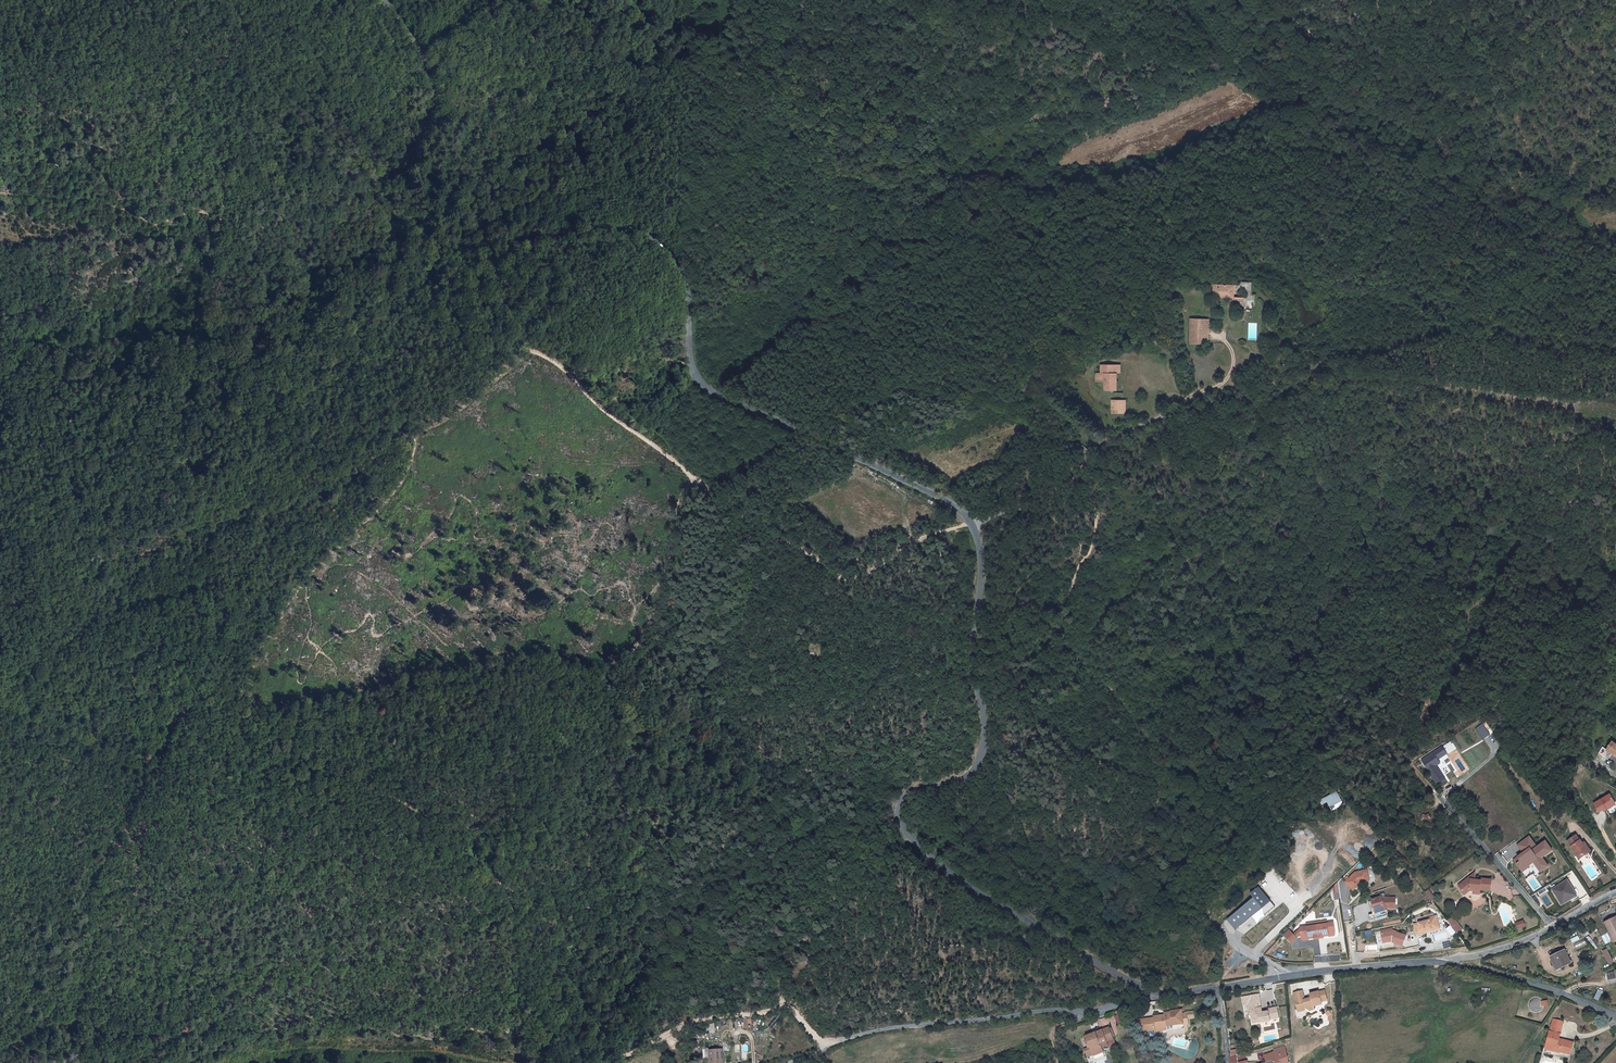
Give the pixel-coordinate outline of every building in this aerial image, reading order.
[(1227,294),(1227,297),(1233,298),(1233,302),(1244,301),(1244,292),(1239,292),(1238,287),(1233,286),(1233,281),(1213,282),(1213,294),(1227,294)] [(1202,316),(1190,316),(1191,342),(1208,341),(1208,333),(1202,333),(1202,316)] [(1117,392),(1117,374),(1112,374),(1112,366),(1100,365),(1100,374),(1095,374),(1096,383),(1104,383),(1104,392),(1117,392)] [(1126,400),(1111,400),(1111,414),(1126,414),(1126,400)] [(1613,744),(1608,751),(1603,748),(1599,754),(1608,761),(1612,755),(1615,757),(1615,755),(1615,746),(1613,744)] [(1436,758),(1445,752),(1441,746),(1421,760),(1429,770),(1439,763),(1436,758)] [(1329,807),(1342,802),(1338,792),(1325,797),(1329,807)] [(1606,810),(1615,805),(1610,795),(1594,804),(1599,813),(1605,809),(1606,810)] [(1430,818),(1428,814),(1425,815),(1424,813),(1420,815),(1423,822),(1430,818)] [(1573,848),(1579,857),(1583,854),(1587,857),(1593,853),(1585,841),(1582,842),(1578,836),(1570,841),(1574,848),(1573,848)] [(1534,866),(1532,863),(1521,871),(1526,878),(1530,876),(1531,877),(1541,870),(1537,864),(1534,866)] [(1356,872),(1346,882),(1354,890),(1360,884),(1359,883),(1361,881),(1361,882),(1365,881),(1364,878),(1369,877),(1367,869),(1356,872)] [(1474,878),(1471,875),(1459,884),(1465,892),(1470,889),(1473,890),(1474,889),(1475,888),(1479,889),(1479,888),(1489,890),(1491,880),(1480,878),(1480,880),(1474,878)] [(1558,899),(1562,897),(1565,903),(1570,900),(1570,899),(1572,898),(1573,899),(1577,896),(1568,881),(1553,889),(1558,899)] [(1253,898),(1227,920),(1235,930),(1260,910),(1264,915),(1274,906),(1258,887),(1250,894),(1253,898)] [(1428,889),(1425,892),(1432,901),(1435,898),(1428,889)] [(1397,909),(1397,899),(1386,899),(1383,900),(1383,898),(1373,902),(1373,903),(1377,913),(1386,909),(1397,909)] [(1377,913),(1373,903),(1370,904),(1375,916),(1371,917),(1373,922),(1379,920),(1378,915),(1387,911),(1386,909),(1377,913)] [(1306,923),(1316,921),(1315,913),(1305,915),(1306,923)] [(1428,919),(1412,924),(1416,935),(1426,932),(1425,931),(1432,929),(1431,928),(1439,926),(1435,915),(1428,917),(1428,919)] [(1448,920),(1457,932),(1462,928),(1453,916),(1448,920)] [(1615,941),(1615,917),(1605,922),(1615,941)] [(1517,930),(1526,927),(1524,920),(1514,923),(1517,930)] [(1315,926),(1317,938),(1322,938),(1322,936),(1326,936),(1333,935),(1332,924),(1325,925),(1315,926)] [(1317,938),(1315,926),(1305,928),(1298,929),(1299,936),(1300,939),(1307,939),(1311,938),(1311,939),(1317,938)] [(1287,931),(1282,936),(1290,944),(1295,939),(1294,939),(1291,936),(1287,931)] [(1391,931),(1380,933),(1381,941),(1386,940),(1387,942),(1391,941),(1391,939),(1393,940),(1392,942),(1402,945),(1405,936),(1396,933),(1396,932),(1391,931)] [(1610,964),(1614,962),(1607,949),(1604,951),(1610,964)] [(1572,963),(1566,950),(1552,956),(1556,965),(1558,964),(1560,968),(1572,963)] [(1296,1001),(1297,1008),(1305,1006),(1306,1008),(1309,1010),(1314,1009),(1313,1006),(1322,1004),(1321,1002),(1327,1001),(1325,991),(1319,992),(1310,993),(1311,998),(1304,999),(1303,991),(1294,992),(1296,1000),(1296,1001)] [(1543,1005),(1547,1004),(1546,999),(1543,1000),(1541,998),(1539,996),(1536,995),(1533,995),(1530,997),(1528,999),(1527,1001),(1526,1004),(1526,1005),(1527,1008),(1529,1010),(1531,1012),(1533,1012),(1535,1013),(1538,1012),(1540,1011),(1542,1009),(1543,1007),(1543,1006),(1543,1005)] [(1260,1018),(1260,1022),(1271,1020),(1270,1017),(1278,1016),(1276,1007),(1268,1008),(1268,1012),(1261,1013),(1258,999),(1252,1000),(1251,996),(1241,998),(1243,1006),(1253,1005),(1254,1009),(1250,1010),(1252,1017),(1254,1016),(1254,1019),(1260,1018)] [(1132,1022),(1139,1020),(1137,1011),(1130,1013),(1132,1022)] [(1167,1026),(1175,1025),(1184,1024),(1184,1026),(1190,1026),(1189,1020),(1195,1019),(1194,1013),(1165,1017),(1165,1015),(1154,1016),(1154,1018),(1156,1030),(1167,1028),(1167,1026)] [(1156,1030),(1154,1018),(1139,1020),(1141,1032),(1156,1030)] [(1572,1042),(1557,1039),(1555,1039),(1556,1034),(1558,1034),(1560,1021),(1550,1019),(1543,1054),(1568,1059),(1572,1042)] [(1100,1044),(1106,1041),(1113,1039),(1108,1028),(1086,1037),(1087,1041),(1085,1041),(1088,1048),(1084,1050),(1087,1057),(1093,1055),(1103,1052),(1102,1049),(1100,1044)] [(1271,1062),(1274,1061),(1275,1062),(1278,1062),(1280,1062),(1284,1061),(1283,1059),(1286,1058),(1288,1057),(1284,1046),(1273,1049),(1274,1052),(1264,1055),(1266,1062),(1271,1061),(1271,1062)] [(716,1062),(722,1062),(721,1049),(710,1050),(710,1062),(716,1062)]
